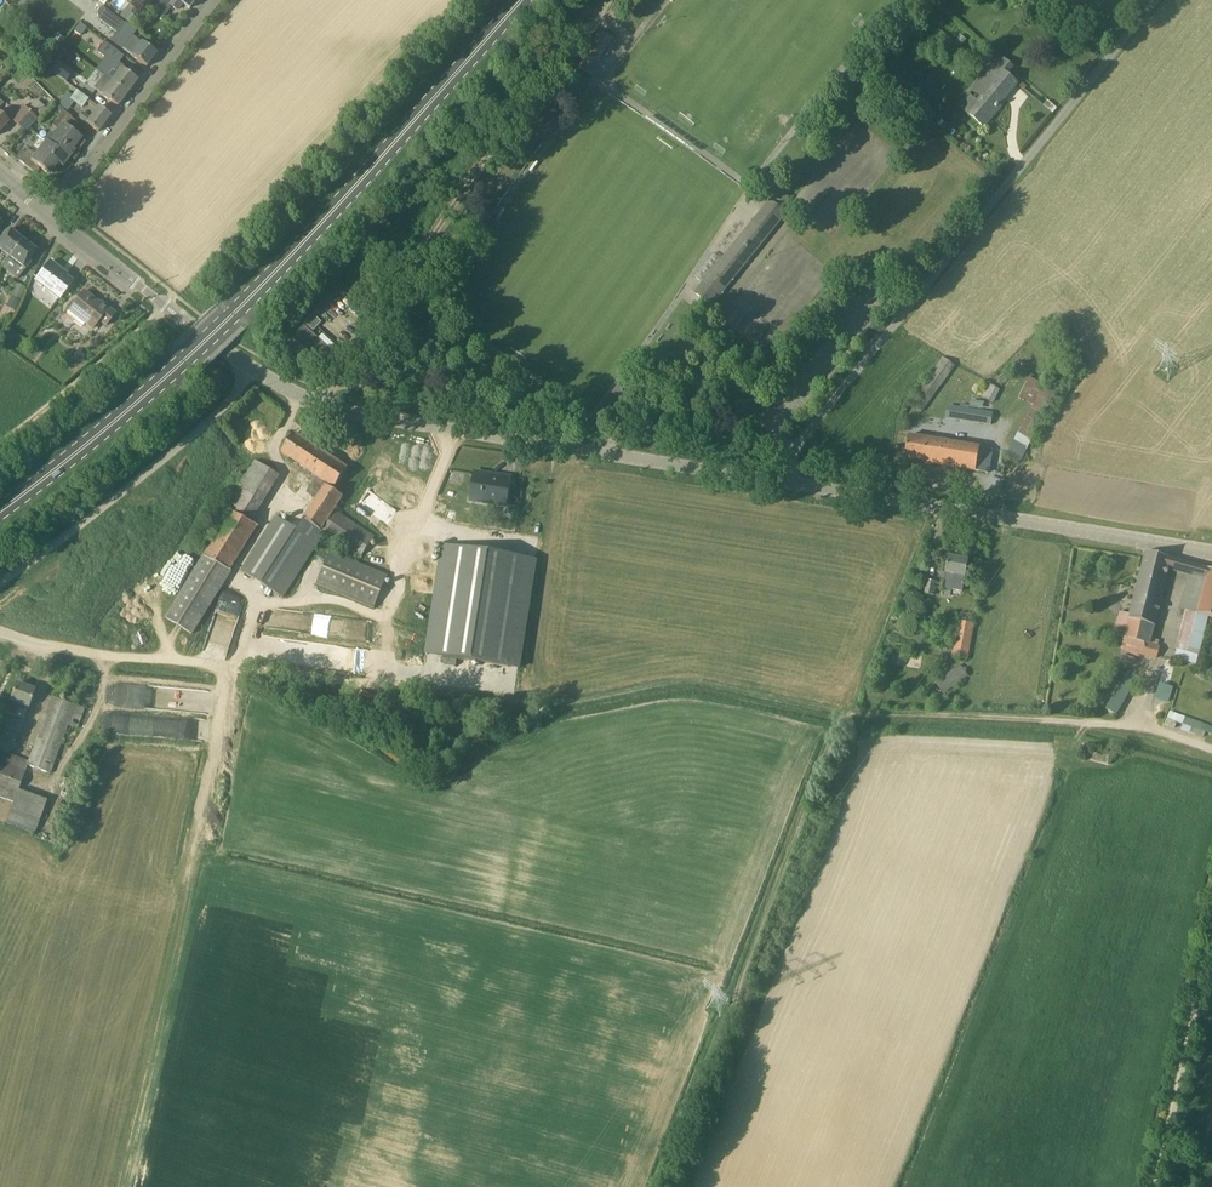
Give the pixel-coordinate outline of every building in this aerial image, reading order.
[(190,10),(197,0),(160,0),(155,8),(165,15),(172,7),(177,11),(182,3),(190,10)] [(130,5),(120,16),(128,23),(137,11),(130,5)] [(1038,10),(1032,5),(1025,13),(1032,18),(1038,10)] [(125,24),(114,15),(105,27),(116,36),(125,24)] [(72,43),(80,32),(73,28),(66,39),(72,43)] [(123,48),(147,67),(157,54),(132,35),(123,48)] [(116,52),(106,45),(100,54),(110,60),(116,52)] [(66,81),(73,72),(57,61),(51,69),(66,81)] [(122,68),(121,69),(113,63),(109,69),(117,75),(112,82),(127,93),(137,80),(122,68)] [(996,65),(974,91),(980,97),(977,101),(971,95),(960,108),(982,126),(1017,83),(996,65)] [(99,82),(94,89),(103,95),(102,96),(117,107),(127,93),(112,82),(104,75),(99,82)] [(71,98),(82,107),(87,100),(77,91),(71,98)] [(37,99),(28,108),(38,118),(47,109),(37,99)] [(37,119),(23,106),(10,119),(25,132),(37,119)] [(111,116),(99,107),(90,118),(83,113),(79,118),(99,132),(111,116)] [(82,139),(70,130),(70,129),(76,122),(71,118),(71,117),(63,110),(53,125),(58,130),(55,134),(50,131),(45,138),(69,159),(75,151),(73,150),(82,139)] [(9,123),(0,114),(0,132),(9,123)] [(69,159),(45,138),(44,140),(46,142),(36,155),(28,149),(25,153),(20,159),(19,161),(33,172),(37,166),(50,175),(58,164),(63,167),(69,159)] [(20,159),(25,153),(21,150),(17,156),(20,159)] [(790,199),(779,190),(775,195),(774,195),(785,204),(786,203),(790,199)] [(786,214),(769,200),(766,204),(695,292),(712,306),(786,214)] [(23,240),(10,230),(2,240),(0,239),(0,249),(10,257),(23,240)] [(29,260),(36,251),(23,240),(10,257),(2,268),(17,280),(25,268),(26,269),(31,262),(29,260)] [(50,292),(59,299),(72,283),(59,274),(62,271),(50,262),(38,277),(53,289),(50,292)] [(24,286),(17,283),(11,297),(19,301),(24,286)] [(346,293),(339,288),(334,294),(340,299),(346,293)] [(91,300),(92,298),(84,292),(69,311),(93,330),(100,321),(107,327),(116,314),(101,302),(99,306),(91,300)] [(341,301),(332,312),(351,329),(361,318),(341,301)] [(313,314),(305,323),(314,331),(322,322),(313,314)] [(713,337),(714,336),(709,332),(709,333),(705,337),(710,340),(713,337)] [(328,359),(304,336),(291,349),(315,372),(328,359)] [(82,351),(74,351),(74,362),(83,362),(82,351)] [(954,365),(943,357),(908,403),(920,412),(954,365)] [(1054,392),(1029,377),(1018,397),(1032,405),(1007,453),(1020,460),(1054,392)] [(1000,390),(988,384),(982,397),(993,403),(1000,390)] [(993,412),(969,408),(970,405),(960,404),(958,419),(991,425),(993,412)] [(347,469),(294,434),(282,452),(317,475),(309,487),(320,495),(298,528),(277,514),(241,569),(284,597),(326,533),(361,557),(375,537),(335,510),(344,495),(334,489),(347,469)] [(976,471),(980,447),(908,436),(905,457),(923,460),(922,462),(976,471)] [(278,475),(274,473),(255,461),(226,508),(233,512),(205,556),(166,618),(192,635),(231,572),(229,571),(256,527),(254,526),(248,522),(278,475)] [(511,477),(492,474),(491,477),(474,474),(470,500),(507,506),(511,477)] [(518,669),(535,560),(444,546),(427,655),(518,669)] [(388,574),(330,551),(316,584),(374,608),(388,574)] [(1170,568),(1190,574),(1193,564),(1146,552),(1130,613),(1122,611),(1118,625),(1128,628),(1123,649),(1157,658),(1160,647),(1150,644),(1170,568)] [(968,560),(948,557),(943,589),(963,592),(968,560)] [(1199,614),(1209,617),(1211,618),(1211,569),(1210,569),(1208,579),(1199,614)] [(935,582),(927,580),(924,593),(933,595),(935,582)] [(966,659),(975,619),(962,616),(961,621),(958,621),(951,656),(966,659)] [(333,652),(333,646),(321,645),(321,669),(351,669),(351,652),(333,652)] [(1199,656),(1177,650),(1175,659),(1197,664),(1199,656)] [(946,675),(954,686),(968,676),(960,665),(946,675)] [(1155,698),(1168,702),(1174,686),(1160,682),(1155,698)] [(20,703),(29,707),(35,691),(16,684),(6,711),(16,715),(20,703)] [(51,694),(26,763),(49,770),(67,721),(76,725),(83,707),(51,694)] [(1170,710),(1168,718),(1185,723),(1187,715),(1170,710)] [(1095,749),(1084,747),(1082,754),(1089,756),(1109,763),(1112,754),(1106,752),(1102,750),(1095,749)] [(0,760),(0,789),(15,795),(24,769),(0,760)] [(38,817),(10,807),(5,821),(33,831),(38,817)]
